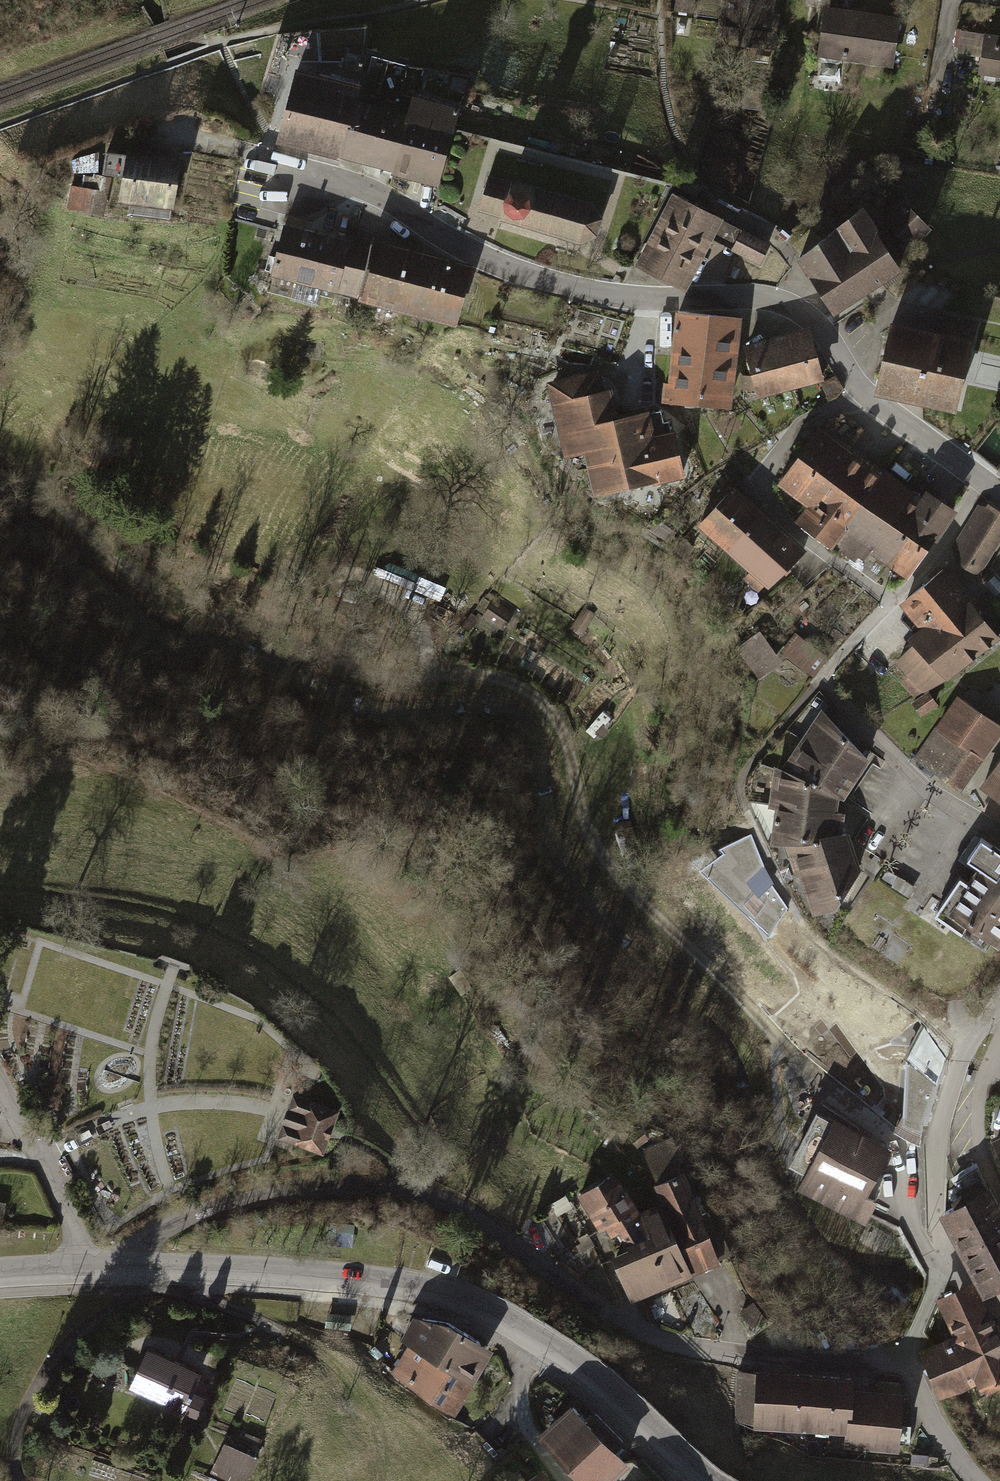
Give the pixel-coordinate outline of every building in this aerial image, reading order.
[(675,9),(693,12),(694,0),(676,0),(675,9)] [(717,40),(774,47),(778,14),(772,14),(773,0),(723,0),(717,40)] [(825,7),(819,55),(893,65),(899,18),(825,7)] [(980,71),(999,74),(999,36),(962,30),(958,51),(982,55),(980,71)] [(341,157),(354,102),(356,93),(292,77),(276,141),(341,157)] [(407,116),(393,170),(440,182),(457,111),(411,100),(407,116)] [(393,170),(407,116),(354,102),(341,157),(393,170)] [(171,216),(180,156),(128,148),(127,152),(107,149),(103,171),(125,174),(121,198),(134,200),(133,210),(171,216)] [(73,160),(74,172),(98,170),(98,152),(73,160)] [(67,206),(105,212),(110,177),(85,175),(83,186),(72,185),(67,206)] [(508,181),(490,176),(483,201),(502,207),(498,220),(579,243),(596,235),(600,219),(590,202),(509,179),(508,181)] [(672,195),(636,264),(678,285),(713,216),(672,195)] [(930,227),(903,203),(886,221),(913,246),(930,227)] [(899,270),(861,207),(800,260),(835,312),(899,270)] [(740,252),(748,234),(713,216),(678,285),(686,289),(713,240),(740,252)] [(337,291),(350,243),(285,225),(272,273),(337,291)] [(769,244),(748,234),(740,252),(761,262),(769,244)] [(350,243),(337,291),(455,322),(470,266),(352,236),(350,243)] [(667,385),(666,401),(735,406),(742,319),(678,315),(672,386),(667,385)] [(892,323),(876,391),(955,409),(974,326),(941,318),(937,333),(892,323)] [(825,379),(813,328),(746,345),(759,395),(825,379)] [(610,372),(553,385),(568,457),(589,453),(598,495),(690,476),(680,429),(660,433),(656,414),(621,421),(610,372)] [(813,506),(853,451),(822,428),(782,482),(813,506)] [(833,542),(884,474),(853,451),(813,506),(801,522),(831,544),(833,542)] [(904,526),(922,502),(884,474),(833,542),(858,559),(867,547),(886,560),(909,530),(904,526)] [(734,489),(703,526),(731,549),(762,514),(734,489)] [(956,508),(930,490),(922,502),(904,526),(909,530),(886,560),(908,577),(956,508)] [(956,542),(962,546),(955,559),(977,573),(999,536),(999,513),(989,506),(987,510),(979,505),(956,542)] [(803,549),(762,514),(731,549),(753,568),(745,578),(759,590),(766,582),(770,586),(803,549)] [(668,520),(660,528),(675,541),(682,533),(668,520)] [(700,548),(688,539),(680,548),(692,558),(700,548)] [(726,554),(716,545),(703,560),(713,569),(726,554)] [(943,570),(907,599),(931,631),(914,644),(900,659),(928,688),(948,678),(998,637),(943,570)] [(502,611),(483,599),(476,611),(495,623),(502,611)] [(595,622),(582,614),(572,629),(584,637),(595,622)] [(806,628),(785,653),(805,670),(826,645),(806,628)] [(739,650),(762,681),(785,665),(762,633),(739,650)] [(921,714),(934,705),(928,695),(915,704),(921,714)] [(999,739),(999,724),(960,698),(918,761),(965,791),(999,739)] [(857,779),(870,758),(824,711),(804,743),(857,779)] [(846,795),(857,779),(804,743),(785,771),(839,792),(846,795)] [(983,788),(995,797),(984,810),(999,822),(999,767),(983,788)] [(836,812),(839,792),(785,771),(777,768),(772,805),(780,806),(836,812)] [(836,812),(780,806),(776,842),(789,841),(843,835),(845,813),(836,812)] [(751,834),(721,848),(724,852),(701,868),(768,937),(787,909),(769,880),(751,834)] [(852,835),(843,835),(789,841),(799,874),(803,873),(858,854),(852,835)] [(935,916),(962,933),(966,926),(998,947),(999,943),(999,853),(981,840),(967,860),(978,868),(968,883),(960,878),(935,916)] [(862,867),(858,854),(803,873),(816,913),(840,905),(862,867)] [(460,975),(448,984),(464,1004),(476,995),(460,975)] [(289,1120),(281,1143),(327,1158),(334,1136),(341,1117),(295,1102),(289,1120)] [(821,1113),(793,1165),(809,1174),(802,1187),(870,1223),(879,1204),(870,1199),(895,1153),(821,1113)] [(923,1125),(904,1116),(896,1130),(919,1142),(923,1125)] [(637,1148),(649,1138),(640,1127),(628,1137),(637,1148)] [(644,1150),(661,1183),(684,1174),(677,1159),(682,1157),(672,1137),(644,1150)] [(949,1212),(989,1295),(999,1290),(999,1293),(999,1206),(980,1166),(953,1180),(965,1205),(949,1212)] [(632,1250),(615,1258),(632,1303),(723,1265),(715,1243),(721,1241),(708,1213),(702,1215),(684,1174),(661,1183),(657,1184),(666,1206),(643,1215),(653,1241),(632,1250)] [(615,1175),(582,1194),(600,1227),(608,1224),(614,1235),(622,1231),(632,1250),(653,1241),(643,1215),(615,1175)] [(938,1302),(954,1337),(923,1351),(946,1399),(979,1384),(982,1390),(986,1388),(989,1395),(999,1389),(999,1336),(997,1329),(990,1332),(969,1288),(938,1302)] [(755,1304),(740,1314),(754,1333),(768,1322),(755,1304)] [(402,1341),(410,1346),(476,1388),(498,1354),(465,1333),(417,1317),(402,1341)] [(410,1346),(390,1378),(456,1420),(476,1388),(410,1346)] [(149,1352),(131,1394),(203,1424),(213,1402),(196,1395),(204,1375),(149,1352)] [(746,1421),(830,1427),(834,1374),(741,1367),(738,1421),(746,1421)] [(858,1375),(834,1374),(830,1427),(855,1429),(857,1389),(858,1375)] [(902,1392),(857,1389),(855,1429),(854,1444),(898,1447),(902,1392)] [(541,1439),(574,1473),(615,1434),(598,1416),(590,1424),(574,1408),(541,1439)] [(615,1434),(574,1473),(581,1480),(634,1480),(627,1474),(632,1469),(620,1456),(628,1447),(615,1434)] [(210,1478),(216,1480),(249,1480),(258,1463),(224,1447),(210,1478)] [(938,1456),(913,1455),(912,1466),(937,1467),(938,1456)]
